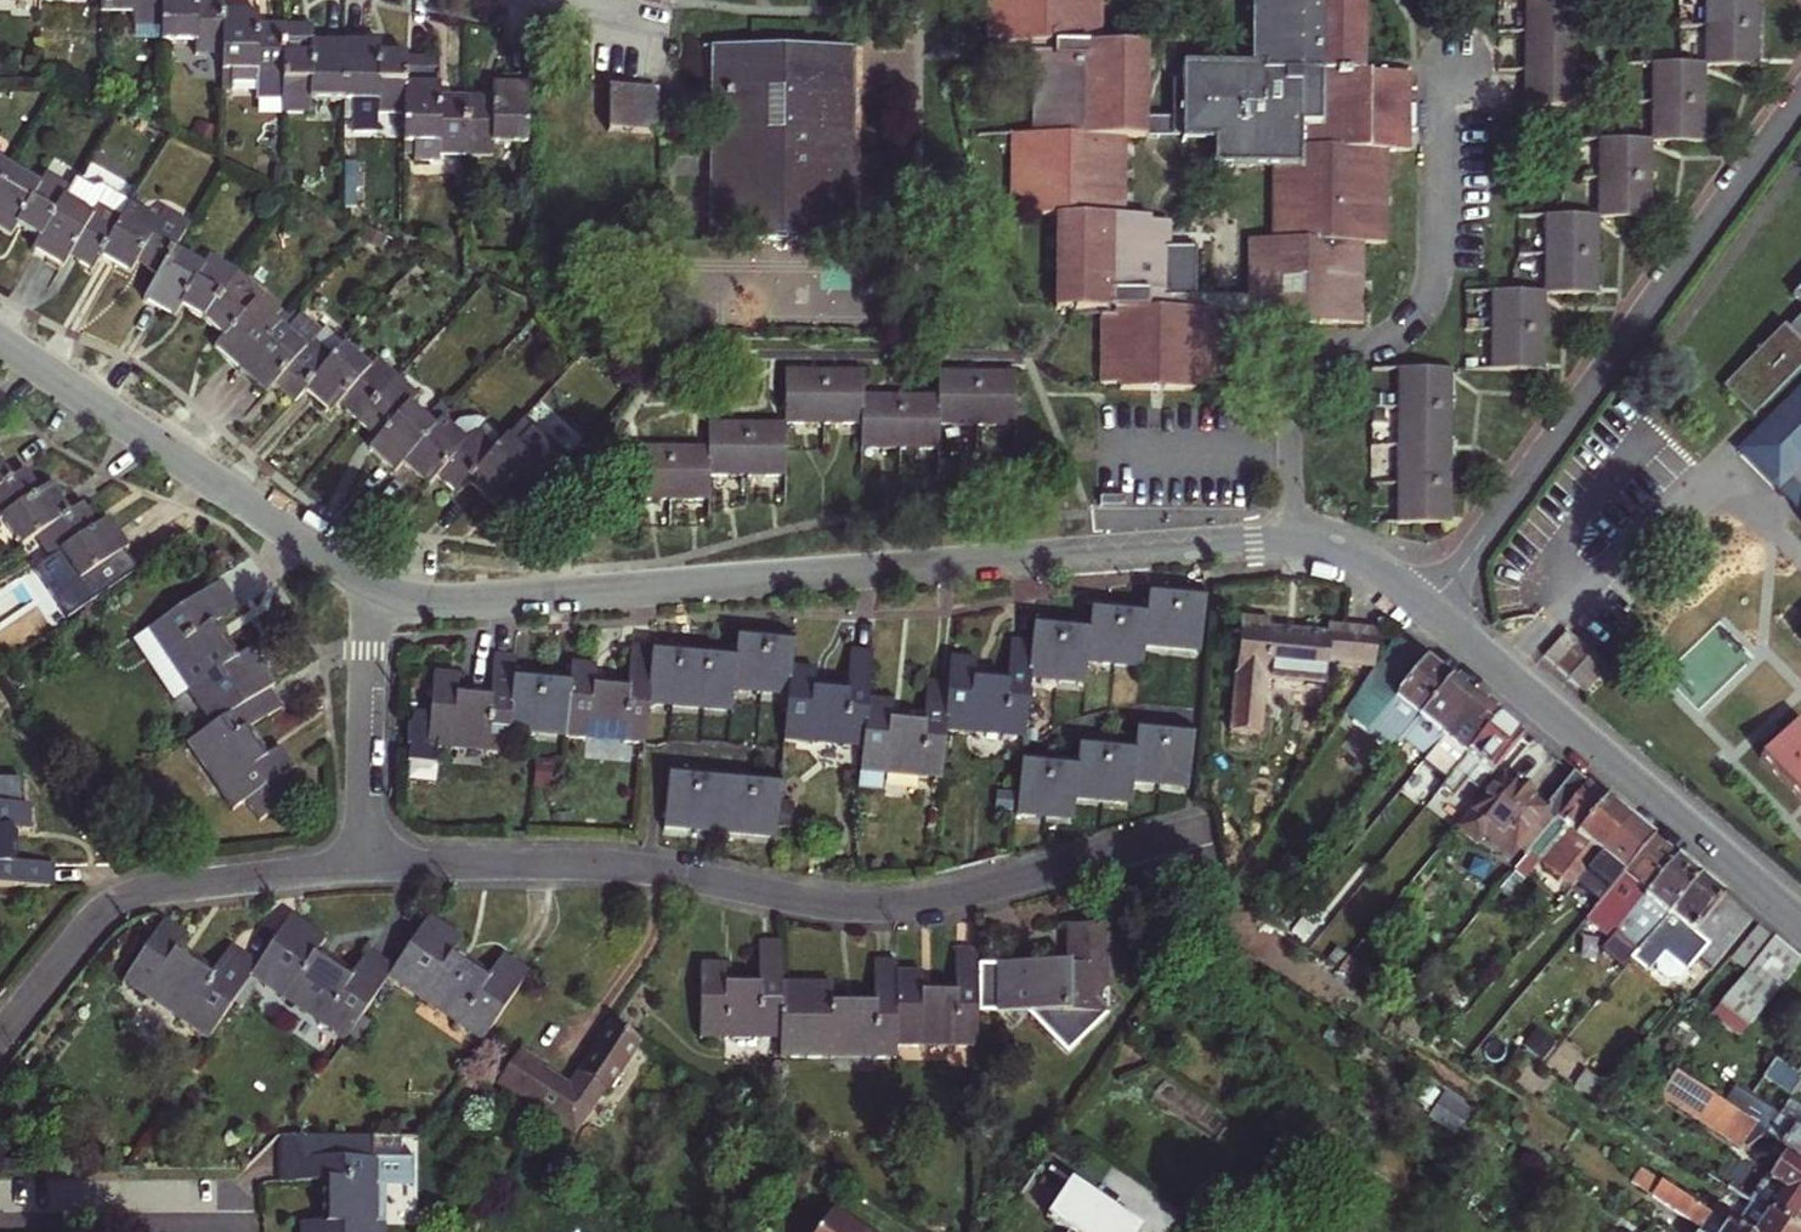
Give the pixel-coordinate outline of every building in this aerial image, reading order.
[(104,12),(137,14),(138,24),(165,24),(165,0),(104,0),(104,12)] [(165,24),(165,42),(199,42),(200,54),(226,54),(226,11),(226,0),(165,0),(165,24)] [(1147,137),(1147,117),(1148,43),(1103,43),(1103,0),(989,0),(988,36),(1006,37),(1006,42),(1035,42),(1034,133),(1127,137),(1147,137)] [(1251,66),(1186,65),(1186,117),(1147,117),(1147,137),(1272,139),(1272,144),(1277,144),(1384,149),(1408,149),(1410,73),(1365,72),(1366,0),(1252,0),(1251,66)] [(1579,32),(1579,15),(1579,0),(1526,0),(1526,104),(1578,105),(1579,45),(1579,32)] [(1705,25),(1705,63),(1757,63),(1757,40),(1757,9),(1758,0),(1705,0),(1705,25)] [(226,54),(225,70),(258,71),(258,83),(286,83),(286,53),(287,25),(263,25),(262,12),(226,11),(226,54)] [(313,101),(347,101),(347,42),(314,41),(313,53),(286,53),(286,83),(285,113),(313,112),(313,101)] [(408,83),(408,55),(384,54),(384,42),(347,42),(347,101),(346,113),(407,114),(408,83)] [(854,47),(715,46),(714,237),(852,239),(854,47)] [(1653,63),(1652,139),(1704,140),(1704,126),(1705,86),(1705,63),(1653,63)] [(468,155),(468,95),(443,95),(443,83),(408,83),(407,114),(407,141),(439,141),(439,154),(468,155)] [(468,95),(468,155),(496,155),(497,141),(531,141),(532,84),(494,83),(493,96),(468,95)] [(608,126),(633,126),(633,88),(609,87),(608,126)] [(633,126),(633,130),(656,130),(657,88),(633,88),(633,126)] [(1034,133),(1014,133),(1013,209),(1032,210),(1033,215),(1058,215),(1058,309),(1104,310),(1104,382),(1121,383),(1121,388),(1198,389),(1198,384),(1216,384),(1217,311),(1250,312),(1250,321),(1362,323),(1363,243),(1382,242),(1384,149),(1277,144),(1276,237),(1250,237),(1249,293),(1198,292),(1199,243),(1171,243),(1171,218),(1152,218),(1152,213),(1126,213),(1127,137),(1034,133)] [(1651,162),(1652,139),(1599,139),(1598,216),(1651,217),(1651,201),(1651,162)] [(15,167),(0,158),(0,192),(15,167)] [(73,188),(50,174),(43,184),(15,167),(0,192),(0,227),(15,236),(22,225),(43,238),(73,188)] [(103,255),(133,204),(105,187),(95,189),(78,179),(73,188),(43,238),(36,249),(67,267),(74,256),(95,268),(103,255)] [(161,220),(133,204),(103,255),(133,273),(140,262),(162,275),(177,248),(191,224),(168,209),(161,220)] [(1598,273),(1598,255),(1598,235),(1598,216),(1547,215),(1546,292),(1598,293),(1598,273)] [(206,266),(177,248),(162,275),(148,299),(178,317),(185,306),(208,320),(242,273),(212,255),(206,266)] [(244,370),(291,317),(242,273),(208,320),(225,336),(218,347),(244,370)] [(1786,302),(1800,316),(1781,336),(1777,332),(1716,394),(1747,424),(1800,369),(1800,287),(1786,302)] [(1545,312),(1546,292),(1493,291),(1492,368),(1545,369),(1545,348),(1545,312)] [(298,310),(291,317),(244,370),(234,381),(259,403),(277,384),(296,401),(307,389),(347,345),(326,327),(322,331),(298,310)] [(372,368),(347,345),(307,389),(333,413),(343,403),(361,420),(400,377),(380,358),(372,368)] [(1452,424),(1452,408),(1452,390),(1452,368),(1399,368),(1398,522),(1451,522),(1451,503),(1451,463),(1452,424)] [(1017,372),(979,372),(941,372),(940,397),(864,396),(862,372),(787,370),(786,423),(803,423),(837,424),(864,424),(863,447),(880,447),(922,448),(939,448),(940,424),(954,424),(997,424),(1016,424),(1017,372)] [(420,395),(400,377),(361,420),(379,437),(371,447),(398,471),(407,461),(438,427),(413,404),(420,395)] [(1742,453),(1783,494),(1800,476),(1800,393),(1742,453)] [(470,440),(445,418),(438,427),(407,461),(432,484),(440,475),(459,493),(470,481),(499,449),(478,431),(470,440)] [(728,474),(748,474),(765,474),(786,474),(786,423),(710,422),(710,445),(633,446),(632,498),(649,498),(686,499),(710,499),(710,473),(728,474)] [(499,449),(470,481),(495,503),(504,494),(524,513),(564,470),(543,451),(535,460),(510,437),(499,449)] [(16,479),(0,456),(0,489),(16,479)] [(16,479),(0,489),(0,519),(4,516),(24,545),(38,536),(72,513),(53,483),(42,489),(29,470),(16,479)] [(64,552),(82,580),(132,547),(112,518),(101,525),(87,503),(72,513),(38,536),(52,559),(64,552)] [(243,608),(225,581),(152,630),(170,655),(174,653),(196,685),(192,689),(216,724),(272,686),(278,683),(253,648),(238,657),(216,626),(243,608)] [(1144,663),(1146,642),(1202,647),(1206,598),(1192,596),(1164,593),(1150,592),(1148,614),(1133,613),(1107,610),(1093,609),(1091,629),(1080,628),(1050,625),(1035,624),(1033,641),(1030,674),(1086,679),(1089,657),(1144,663)] [(1270,619),(1243,617),(1233,732),(1261,734),(1266,678),(1325,683),(1327,662),(1374,667),(1378,629),(1331,624),(1330,632),(1269,627),(1270,619)] [(1607,668),(1565,633),(1545,657),(1587,692),(1607,668)] [(1451,679),(1398,635),(1347,712),(1393,750),(1402,739),(1451,679)] [(650,698),(732,706),(734,685),(792,691),(794,667),(796,642),(780,640),(754,637),(740,636),(737,658),(721,656),(697,654),(671,651),(654,650),(650,698)] [(978,661),(953,658),(951,680),(946,731),(972,733),(973,727),(1005,730),(1005,736),(1025,738),(1030,674),(1033,641),(1013,639),(1009,681),(978,678),(978,661)] [(567,730),(566,736),(591,739),(592,733),(625,737),(625,742),(646,744),(650,698),(654,650),(654,646),(634,644),(629,687),(596,684),(598,666),(573,664),(571,682),(567,730)] [(819,670),(794,667),(792,691),(787,742),(812,744),(813,737),(845,740),(845,746),(865,748),(870,697),(874,651),(854,649),(850,691),(817,688),(819,670)] [(517,677),(518,655),(497,653),(494,696),(461,694),(462,674),(436,673),(433,714),(415,712),(411,765),(432,767),(434,746),(456,748),(456,742),(489,745),(489,751),(510,753),(513,725),(517,677)] [(513,725),(567,730),(571,682),(556,681),(530,679),(517,677),(513,725)] [(865,748),(864,771),(888,774),(889,768),(922,771),(922,777),(942,779),(946,731),(951,680),(930,678),(925,721),(894,718),(896,699),(870,697),(865,748)] [(1478,702),(1451,679),(1402,739),(1429,762),(1478,702)] [(216,724),(191,741),(203,760),(208,758),(226,785),(222,787),(234,808),(250,798),(264,818),(299,795),(285,774),(297,767),(284,746),(267,757),(249,730),(284,706),(272,686),(216,724)] [(1456,768),(1498,718),(1478,702),(1429,762),(1423,770),(1442,786),(1456,768)] [(1477,787),(1519,736),(1498,718),(1456,768),(1442,786),(1456,796),(1469,781),(1477,787)] [(1800,806),(1800,737),(1791,727),(1756,761),(1800,806)] [(1112,798),(1132,800),(1134,779),(1145,780),(1172,782),(1189,784),(1194,734),(1139,729),(1137,749),(1081,744),(1080,766),(1023,760),(1019,809),(1030,810),(1059,813),(1075,815),(1077,795),(1086,796),(1112,798)] [(556,789),(558,761),(533,760),(532,788),(556,789)] [(784,783),(672,773),(668,823),(677,824),(709,826),(735,829),(761,831),(780,833),(784,783)] [(1555,823),(1532,804),(1533,802),(1512,785),(1512,786),(1498,776),(1456,827),(1480,847),(1485,840),(1511,862),(1519,853),(1525,858),(1530,852),(1555,823)] [(1589,783),(1555,823),(1530,852),(1572,887),(1631,817),(1589,783)] [(58,885),(57,862),(15,862),(14,831),(34,831),(34,804),(0,804),(0,886),(58,885)] [(1572,887),(1595,907),(1655,837),(1631,817),(1572,887)] [(1609,938),(1615,931),(1678,857),(1655,837),(1595,907),(1585,918),(1609,938)] [(1638,951),(1701,876),(1678,857),(1615,931),(1638,951)] [(1701,876),(1638,951),(1632,958),(1651,973),(1668,953),(1691,973),(1701,962),(1716,974),(1730,957),(1758,924),(1701,876)] [(329,938),(294,914),(262,962),(253,975),(288,998),(292,993),(326,1016),(323,1021),(348,1038),(391,975),(397,966),(371,949),(354,974),(319,951),(329,938)] [(467,938),(431,915),(397,966),(391,975),(425,998),(428,994),(462,1018),(460,1022),(486,1039),(533,970),(506,953),(488,979),(455,957),(467,938)] [(253,975),(262,962),(233,943),(215,971),(181,949),(190,935),(166,919),(125,980),(150,996),(153,991),(187,1014),(184,1019),(211,1037),(253,975)] [(1758,924),(1730,957),(1746,971),(1774,937),(1758,924)] [(1069,963),(979,963),(978,1011),(1029,1011),(1069,1053),(1111,1012),(1110,926),(1069,925),(1069,963)] [(1721,1004),(1749,1027),(1800,965),(1800,959),(1774,937),(1746,971),(1720,1003),(1721,1004)] [(782,983),(783,940),(762,940),(761,983),(728,982),(728,965),(703,965),(703,1037),(727,1037),(727,1031),(760,1032),(760,1038),(782,1038),(782,983)] [(924,971),(898,971),(898,1046),(923,1046),(923,1040),(956,1040),(956,1046),(978,1046),(978,1011),(979,963),(979,947),(958,947),(957,991),(924,991),(924,971)] [(834,983),(782,983),(782,1038),(782,1056),(834,1056),(834,1049),(876,1050),(876,1056),(898,1056),(898,1046),(898,971),(898,959),(877,958),(876,1003),(834,1003),(834,983)] [(1721,1004),(1712,1016),(1742,1036),(1749,1027),(1721,1004)] [(573,1086),(554,1114),(576,1129),(605,1086),(607,1088),(639,1039),(615,1023),(573,1086)] [(554,1114),(573,1086),(546,1068),(549,1064),(523,1046),(501,1079),(554,1114)] [(1800,1082),(1800,1074),(1776,1058),(1764,1075),(1793,1094),(1800,1082)] [(1586,1070),(1575,1084),(1597,1098),(1606,1084),(1586,1070)] [(1724,1106),(1675,1073),(1659,1097),(1739,1150),(1756,1126),(1724,1106)] [(1756,1126),(1800,1156),(1800,1108),(1789,1100),(1780,1113),(1738,1085),(1724,1106),(1756,1126)] [(285,1134),(285,1180),(327,1181),(328,1222),(309,1222),(309,1231),(383,1231),(383,1223),(376,1222),(377,1181),(383,1181),(383,1158),(364,1158),(364,1135),(285,1134)] [(1751,1200),(1791,1227),(1800,1211),(1800,1169),(1782,1156),(1769,1176),(1765,1173),(1749,1199),(1751,1200)] [(1710,1214),(1639,1166),(1631,1178),(1701,1228),(1698,1231),(1737,1231),(1710,1214)] [(1079,1178),(1056,1212),(1082,1230),(1081,1231),(1140,1231),(1146,1224),(1079,1178)] [(383,1181),(377,1181),(376,1222),(383,1223),(392,1222),(392,1181),(383,1181)] [(1751,1200),(1741,1216),(1719,1201),(1710,1214),(1737,1231),(1799,1231),(1791,1227),(1751,1200)] [(827,1231),(862,1231),(837,1217),(827,1231)]
